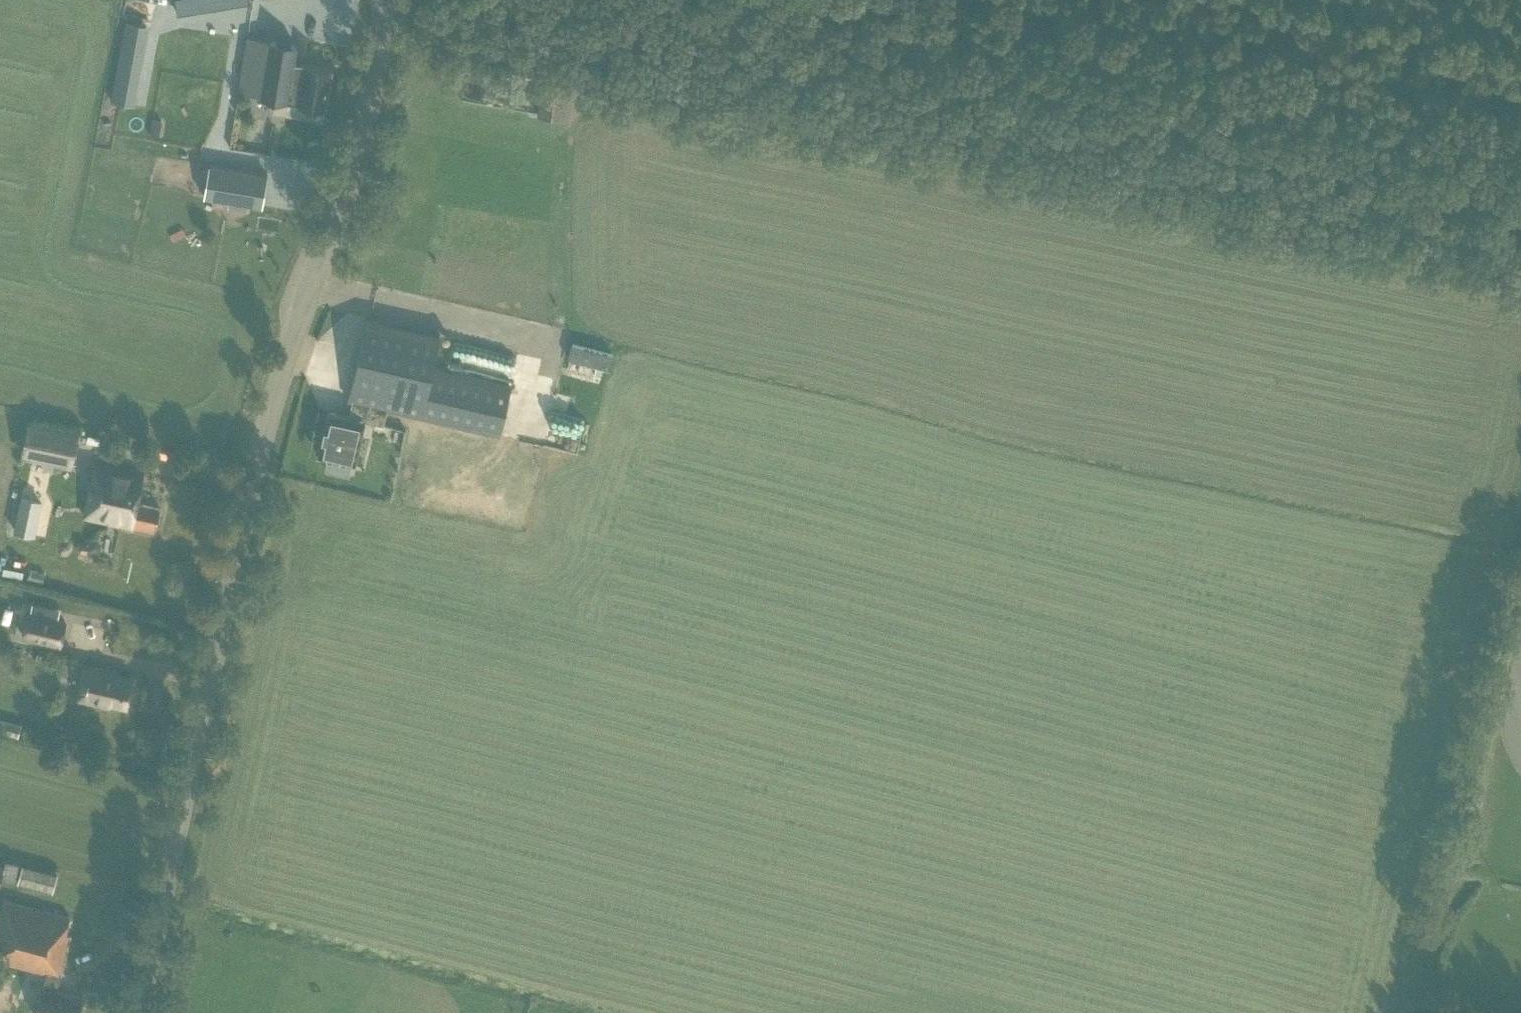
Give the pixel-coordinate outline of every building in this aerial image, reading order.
[(174,8),(243,4),(242,0),(174,0),(174,8)] [(150,25),(126,20),(111,101),(134,106),(150,25)] [(261,95),(261,96),(285,100),(285,101),(324,107),(325,107),(332,69),(331,69),(331,68),(294,61),(297,44),(247,35),(238,92),(261,95)] [(239,147),(271,149),(273,120),(242,118),(239,147)] [(263,205),(268,172),(209,163),(204,196),(263,205)] [(352,400),(387,409),(497,435),(509,384),(432,366),(440,334),(368,317),(348,399),(352,400)] [(567,347),(563,364),(600,373),(604,355),(626,361),(631,344),(594,335),(590,352),(567,347)] [(383,424),(387,409),(352,400),(349,415),(328,410),(318,454),(355,462),(365,419),(383,424)] [(70,465),(78,430),(31,419),(23,454),(70,465)] [(84,514),(116,522),(154,530),(159,506),(136,501),(142,475),(141,474),(142,471),(95,460),(84,514)] [(353,476),(351,486),(374,489),(375,480),(353,476)] [(45,497),(27,492),(16,527),(34,533),(45,497)] [(11,586),(2,630),(17,633),(27,589),(11,586)] [(61,644),(66,620),(30,612),(24,636),(61,644)] [(93,627),(91,649),(100,649),(102,628),(93,627)] [(125,704),(131,677),(115,673),(115,670),(84,663),(77,696),(108,703),(109,700),(125,704)] [(20,863),(8,860),(6,867),(0,866),(0,885),(1,886),(3,879),(15,882),(20,863)] [(54,891),(58,872),(25,863),(20,882),(54,891)] [(48,971),(46,977),(28,973),(24,988),(43,993),(38,1012),(77,1012),(82,996),(57,989),(61,973),(62,973),(72,934),(66,932),(70,916),(3,899),(0,910),(0,960),(48,971)]
